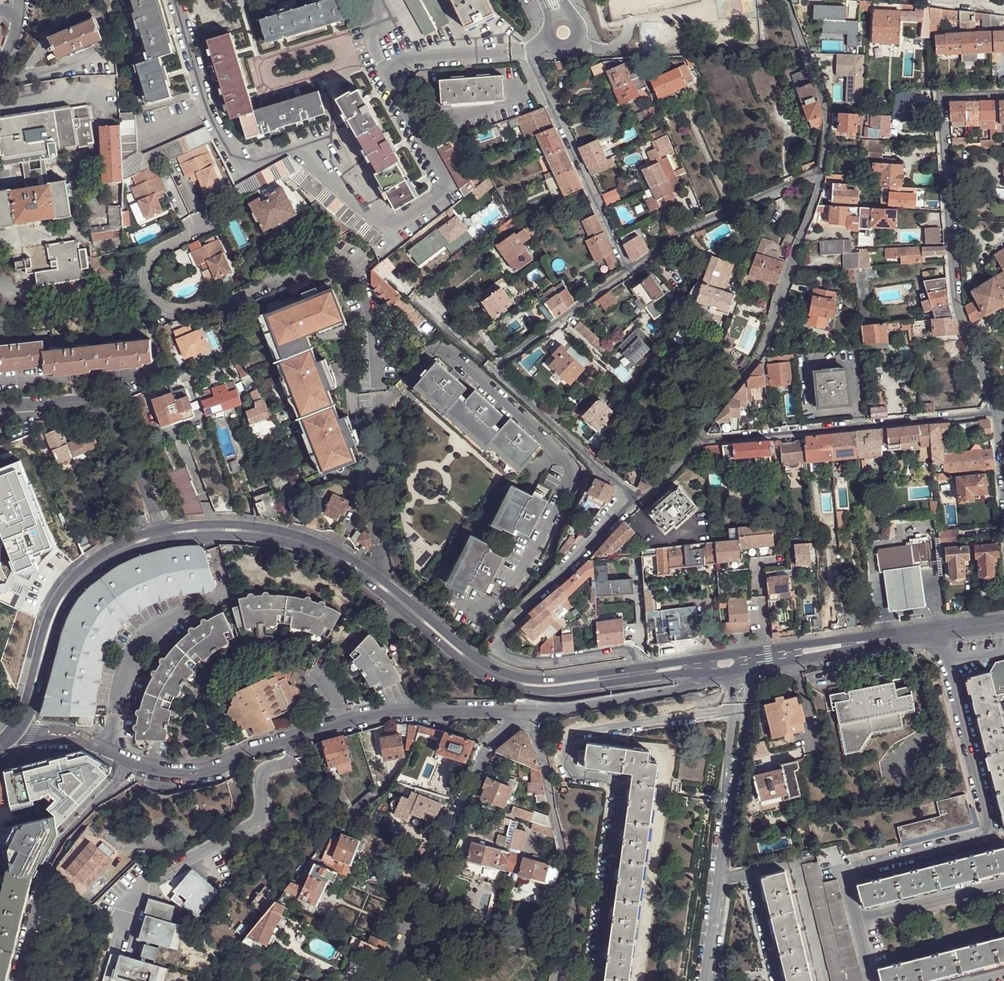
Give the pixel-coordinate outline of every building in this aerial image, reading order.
[(149,60),(137,64),(149,103),(171,96),(160,57),(172,53),(157,0),(132,0),(149,60)] [(341,0),(322,0),(260,19),(268,43),(347,18),(341,0)] [(436,0),(406,0),(426,36),(448,23),(436,0)] [(459,13),(466,28),(475,24),(476,26),(487,21),(486,18),(495,14),(488,0),(453,0),(454,3),(456,2),(461,12),(459,13)] [(870,1),(860,0),(859,8),(859,9),(869,10),(870,1)] [(916,5),(901,4),(900,12),(901,12),(912,12),(912,10),(915,10),(915,8),(916,8),(916,5)] [(846,6),(814,5),(814,20),(823,20),(822,34),(847,35),(846,47),(858,47),(859,22),(846,21),(846,6)] [(930,8),(924,6),(924,8),(923,21),(921,37),(931,38),(930,24),(930,8)] [(924,8),(916,8),(915,8),(915,10),(912,10),(912,12),(901,12),(901,20),(923,21),(924,8)] [(941,9),(930,8),(930,24),(940,25),(940,18),(941,9)] [(959,11),(941,9),(940,18),(960,21),(959,11)] [(900,12),(873,11),(872,43),(900,44),(901,20),(901,12),(900,12)] [(975,12),(959,11),(960,21),(975,20),(975,18),(975,12)] [(1003,16),(990,14),(990,26),(990,28),(999,28),(999,21),(1003,21),(1003,16)] [(79,51),(87,48),(105,41),(96,19),(51,38),(60,59),(79,51)] [(975,20),(960,21),(960,33),(976,33),(975,20)] [(993,32),(994,52),(1003,52),(1003,31),(993,32)] [(230,32),(207,39),(231,118),(240,116),(247,138),(326,114),(319,90),(254,109),(230,32)] [(991,32),(976,33),(977,53),(992,52),(991,32)] [(961,54),(960,33),(945,34),(945,35),(935,36),(936,54),(946,53),(946,54),(961,54)] [(976,33),(960,33),(961,54),(977,53),(976,33)] [(864,55),(836,54),(835,76),(846,77),(846,104),(862,104),(864,55)] [(635,57),(629,58),(616,60),(604,62),(616,89),(644,76),(635,59),(635,57)] [(686,65),(651,80),(659,97),(694,82),(686,65)] [(813,82),(808,70),(792,75),(810,129),(824,124),(824,122),(819,99),(813,82)] [(638,96),(636,92),(648,87),(644,76),(616,89),(622,103),(638,96)] [(443,106),(445,106),(505,102),(503,77),(470,79),(440,80),(442,106),(443,106)] [(400,161),(360,89),(338,101),(378,172),(375,174),(395,210),(417,198),(397,162),(400,161)] [(660,113),(653,99),(648,102),(650,108),(644,111),(648,118),(660,113)] [(966,126),(965,120),(965,102),(950,103),(950,120),(951,126),(966,126)] [(965,120),(980,120),(979,102),(965,102),(965,120)] [(981,144),(981,148),(996,149),(996,141),(995,130),(995,124),(994,102),(979,102),(980,120),(980,125),(980,128),(991,128),(991,140),(980,141),(981,144)] [(0,120),(0,148),(3,167),(23,164),(30,163),(42,161),(45,160),(55,158),(56,158),(58,156),(59,154),(58,150),(62,149),(95,144),(89,105),(0,120)] [(546,108),(501,124),(504,133),(516,129),(515,124),(520,123),(527,138),(537,135),(555,128),(551,119),(546,108)] [(189,150),(214,140),(205,126),(143,154),(137,150),(135,111),(120,113),(121,126),(123,179),(128,177),(189,150)] [(856,132),(857,115),(840,114),(838,131),(856,132)] [(889,129),(890,117),(872,116),(872,119),(872,128),(865,128),(864,137),(888,139),(888,137),(889,137),(890,129),(889,129)] [(123,179),(121,126),(101,126),(104,183),(124,182),(123,179)] [(537,135),(546,155),(565,149),(560,138),(555,128),(537,135)] [(429,135),(459,189),(470,180),(441,129),(429,135)] [(654,139),(664,134),(662,130),(652,134),(654,139)] [(674,150),(667,136),(652,142),(655,150),(647,153),(651,161),(656,159),(658,164),(653,166),(642,171),(647,180),(651,188),(675,177),(677,176),(667,156),(670,154),(669,152),(674,150)] [(449,141),(462,162),(468,160),(457,138),(449,141)] [(952,146),(966,147),(966,143),(966,139),(952,139),(952,146)] [(882,159),(883,141),(867,140),(865,163),(874,164),(874,163),(898,164),(898,160),(882,159)] [(607,160),(598,141),(580,149),(585,161),(588,168),(604,161),(607,160)] [(55,158),(45,160),(46,164),(55,163),(57,162),(59,161),(62,158),(63,154),(62,149),(58,150),(59,154),(58,156),(56,158),(55,158)] [(554,177),(556,176),(574,169),(570,160),(565,149),(546,155),(541,157),(542,160),(547,159),(554,172),(548,174),(548,173),(540,176),(542,181),(546,180),(554,177)] [(208,152),(181,165),(187,179),(191,177),(197,174),(200,179),(205,192),(221,185),(213,167),(214,166),(208,152)] [(383,237),(289,155),(235,184),(242,199),(247,196),(249,199),(262,193),(260,189),(269,183),(271,184),(277,181),(279,183),(281,182),(283,181),(293,193),(297,191),(311,206),(307,209),(334,240),(346,234),(345,233),(350,230),(372,249),(383,237)] [(613,168),(609,159),(607,160),(604,161),(608,170),(613,168)] [(30,163),(23,164),(27,189),(34,188),(32,176),(44,174),(46,186),(49,185),(46,164),(45,160),(42,161),(43,168),(31,170),(30,163)] [(471,180),(476,188),(479,185),(478,182),(479,181),(468,160),(462,162),(471,180)] [(819,166),(820,160),(811,163),(793,171),(796,176),(819,166)] [(608,170),(604,161),(588,168),(592,176),(608,170)] [(901,164),(898,164),(874,163),(874,164),(873,173),(880,173),(879,184),(900,185),(901,183),(903,183),(904,174),(901,174),(901,164)] [(156,165),(128,177),(140,201),(141,200),(149,218),(165,211),(159,198),(157,193),(163,190),(167,188),(156,165)] [(556,176),(565,196),(583,188),(578,178),(574,169),(556,176)] [(689,180),(686,172),(680,175),(683,182),(689,180)] [(197,174),(191,177),(193,182),(200,179),(197,174)] [(833,184),(845,184),(845,176),(825,175),(824,183),(829,184),(833,184)] [(681,190),(675,177),(651,188),(655,197),(645,201),(651,213),(660,209),(656,201),(664,198),(670,211),(671,211),(675,209),(679,207),(675,198),(673,194),(679,191),(681,190)] [(0,192),(0,220),(1,228),(18,225),(18,224),(56,218),(56,219),(72,216),(67,181),(50,184),(50,185),(49,185),(46,186),(34,188),(27,189),(12,192),(12,190),(0,192)] [(283,181),(281,182),(283,186),(298,213),(307,209),(311,206),(297,191),(293,193),(283,181)] [(847,191),(848,184),(845,184),(833,184),(832,201),(857,203),(858,191),(847,191)] [(266,230),(298,213),(283,186),(268,194),(269,196),(264,198),(264,197),(261,198),(260,198),(251,203),(256,212),(255,213),(259,220),(260,220),(266,230)] [(915,189),(906,188),(891,187),(889,204),(914,206),(915,189)] [(601,195),(605,206),(620,199),(616,189),(601,195)] [(163,190),(157,193),(159,198),(165,195),(163,190)] [(817,205),(822,206),(826,194),(821,193),(817,205)] [(104,197),(87,198),(88,219),(106,218),(104,197)] [(124,228),(124,206),(110,208),(109,209),(110,227),(110,231),(124,228)] [(859,220),(859,208),(831,206),(830,209),(829,223),(847,224),(847,226),(848,228),(858,229),(859,220)] [(871,220),(872,208),(859,208),(859,220),(871,220)] [(894,227),(896,210),(872,208),(871,220),(871,226),(872,226),(894,227)] [(582,221),(587,231),(600,225),(595,215),(582,221)] [(438,227),(409,250),(421,265),(446,245),(450,242),(457,251),(474,237),(457,216),(440,229),(438,227)] [(512,216),(504,223),(507,227),(516,220),(514,217),(513,217),(512,216)] [(859,220),(858,229),(858,241),(858,246),(871,246),(872,226),(871,226),(871,220),(859,220)] [(958,221),(959,232),(968,231),(967,220),(958,220),(958,221)] [(587,231),(591,240),(586,243),(596,262),(602,259),(605,257),(607,261),(611,268),(618,265),(600,225),(587,231)] [(496,244),(516,271),(533,259),(521,243),(530,237),(528,233),(530,232),(525,226),(514,234),(513,232),(496,244)] [(124,228),(110,231),(110,227),(91,230),(92,234),(95,249),(126,243),(124,228)] [(925,244),(940,243),(939,227),(924,228),(925,244)] [(781,246),(791,250),(798,233),(790,228),(787,233),(781,246)] [(352,240),(346,234),(334,240),(338,247),(352,240)] [(632,262),(649,251),(639,236),(624,245),(625,248),(632,262)] [(192,249),(191,250),(198,264),(201,262),(208,259),(210,264),(216,277),(232,270),(224,252),(225,251),(219,237),(202,245),(199,238),(189,242),(192,249)] [(777,284),(785,263),(778,260),(780,252),(772,249),(774,242),(762,237),(757,252),(758,252),(749,275),(762,279),(777,284)] [(59,272),(36,275),(38,285),(36,285),(37,288),(39,290),(42,289),(41,288),(52,287),(52,288),(56,287),(56,286),(67,284),(67,285),(71,285),(71,284),(81,282),(82,283),(84,283),(86,280),(86,277),(84,278),(83,271),(89,270),(86,250),(80,250),(79,244),(80,243),(80,242),(77,239),(75,240),(75,241),(65,242),(64,241),(61,242),(61,243),(55,244),(57,260),(57,263),(52,264),(53,270),(59,269),(59,272)] [(851,241),(843,242),(844,254),(852,253),(851,241)] [(457,251),(450,242),(446,245),(453,254),(457,251)] [(843,242),(820,243),(821,256),(844,254),(843,242)] [(55,244),(50,245),(50,248),(47,249),(49,262),(57,260),(55,244)] [(924,256),(945,255),(945,254),(944,247),(930,247),(886,248),(886,258),(901,258),(901,264),(910,263),(925,261),(924,256)] [(858,268),(870,267),(870,263),(867,263),(865,249),(859,249),(859,253),(858,268)] [(995,256),(1001,267),(1003,272),(1003,250),(995,256)] [(855,269),(858,268),(859,253),(852,253),(844,254),(845,270),(848,270),(855,269)] [(703,284),(725,291),(735,264),(712,256),(703,284)] [(386,258),(374,269),(383,278),(394,266),(386,258)] [(208,259),(201,262),(204,267),(210,264),(208,259)] [(25,270),(32,269),(30,260),(27,260),(27,262),(14,264),(15,271),(25,270)] [(877,277),(876,266),(870,267),(858,268),(855,269),(856,279),(867,278),(877,277)] [(35,268),(32,269),(25,270),(27,276),(36,275),(35,268)] [(403,296),(402,295),(383,278),(374,269),(373,268),(372,269),(373,283),(374,285),(388,299),(387,301),(389,305),(395,302),(396,302),(395,304),(420,325),(427,317),(403,295),(403,296)] [(923,274),(923,281),(940,279),(939,272),(923,274)] [(977,300),(985,315),(1003,305),(1003,273),(999,275),(986,283),(985,281),(978,285),(980,287),(972,292),(977,300)] [(648,306),(664,295),(652,277),(633,289),(633,290),(639,298),(639,299),(642,297),(647,303),(648,306)] [(861,327),(872,326),(867,278),(856,279),(856,284),(861,327)] [(948,304),(946,278),(940,279),(923,281),(927,292),(932,310),(933,314),(951,313),(948,304)] [(554,288),(567,309),(575,304),(563,282),(554,288)] [(734,314),(740,296),(725,291),(703,284),(697,282),(687,298),(696,301),(696,302),(729,313),(734,314)] [(285,303),(266,310),(331,468),(350,460),(344,446),(347,444),(342,432),(347,430),(341,414),(332,417),(321,389),(325,388),(320,375),(324,373),(318,357),(310,360),(298,332),(346,313),(334,284),(320,290),(306,295),(285,304),(285,303)] [(318,284),(304,290),(306,295),(320,290),(318,284)] [(512,303),(499,284),(482,297),(484,300),(483,301),(488,307),(494,317),(512,303)] [(555,318),(567,309),(554,288),(543,295),(548,302),(545,303),(555,318)] [(826,300),(828,291),(815,288),(814,298),(826,300)] [(639,299),(639,298),(633,290),(630,292),(634,298),(631,300),(638,309),(647,303),(642,297),(639,299)] [(838,293),(828,291),(826,300),(836,302),(838,293)] [(609,292),(598,300),(601,304),(607,311),(618,303),(609,292)] [(927,292),(920,295),(925,312),(932,310),(927,292)] [(836,302),(826,300),(814,298),(808,324),(824,328),(826,317),(832,318),(836,302)] [(965,307),(971,323),(985,315),(977,300),(965,307)] [(549,323),(555,318),(545,303),(539,307),(549,323)] [(266,310),(259,313),(324,471),(331,468),(266,310)] [(830,329),(832,318),(826,317),(824,328),(830,329)] [(959,333),(953,318),(935,320),(932,320),(933,325),(934,335),(959,333)] [(933,325),(932,320),(928,320),(912,322),(913,328),(914,337),(917,337),(916,328),(922,328),(922,327),(933,325)] [(597,338),(580,322),(574,328),(591,344),(594,342),(597,338)] [(913,328),(912,322),(886,324),(887,332),(909,329),(913,328)] [(872,326),(861,327),(863,344),(864,350),(889,348),(888,341),(887,332),(886,324),(872,326)] [(187,327),(175,333),(187,359),(203,352),(201,348),(209,345),(202,329),(194,333),(191,335),(187,327)] [(638,329),(619,348),(623,352),(622,354),(633,366),(649,349),(638,338),(642,332),(638,329)] [(473,343),(479,349),(486,343),(476,331),(466,337),(473,343)] [(608,348),(597,338),(594,342),(604,352),(608,348)] [(15,370),(17,371),(23,371),(23,370),(24,370),(24,369),(37,368),(37,365),(45,364),(46,373),(56,373),(56,375),(69,374),(69,375),(71,375),(71,376),(77,375),(77,374),(79,374),(79,373),(92,372),(91,369),(109,367),(109,370),(122,369),(122,370),(124,370),(130,370),(130,369),(132,369),(132,368),(144,367),(144,364),(154,363),(151,339),(45,350),(44,341),(0,346),(0,368),(2,368),(2,371),(15,370)] [(731,355),(735,349),(738,344),(729,339),(723,350),(731,355)] [(557,359),(555,360),(550,366),(561,376),(571,385),(585,369),(567,352),(568,350),(562,346),(553,356),(557,359)] [(237,351),(225,356),(229,362),(232,360),(240,376),(249,372),(237,351)] [(746,369),(753,359),(746,355),(741,365),(746,369)] [(470,388),(440,361),(421,382),(490,444),(494,439),(524,466),(543,444),(513,417),(504,428),(502,430),(497,426),(499,423),(507,415),(478,389),(470,398),(468,401),(463,396),(465,394),(470,388)] [(789,363),(769,365),(770,375),(766,375),(768,386),(791,384),(789,363)] [(761,364),(747,381),(748,388),(751,388),(765,386),(763,366),(763,364),(761,364)] [(193,369),(179,374),(180,377),(183,382),(195,377),(193,369)] [(846,369),(815,373),(819,408),(850,404),(846,369)] [(243,383),(245,386),(254,381),(250,374),(241,378),(243,383)] [(242,393),(246,391),(245,386),(243,383),(238,385),(242,393)] [(745,383),(729,402),(730,417),(739,417),(739,408),(740,401),(747,402),(745,389),(745,383)] [(154,398),(164,427),(196,416),(186,387),(154,398)] [(251,392),(255,401),(256,407),(246,411),(252,424),(273,417),(258,388),(251,392)] [(208,395),(201,397),(206,412),(207,415),(242,403),(238,390),(219,396),(219,394),(217,395),(217,397),(210,400),(208,395)] [(147,403),(144,391),(131,396),(135,405),(136,407),(147,403)] [(633,395),(628,391),(621,402),(627,406),(633,395)] [(873,392),(874,404),(874,408),(886,407),(886,401),(884,402),(883,391),(873,392)] [(609,419),(608,418),(613,412),(602,402),(599,401),(596,402),(584,416),(590,422),(599,430),(609,419)] [(722,411),(715,420),(708,432),(708,433),(709,434),(731,432),(731,421),(730,417),(729,402),(722,411)] [(920,405),(920,402),(902,404),(903,416),(921,414),(920,405)] [(934,404),(920,405),(921,414),(934,413),(934,404)] [(549,412),(561,423),(566,416),(555,405),(549,412)] [(871,419),(887,417),(886,407),(874,408),(870,408),(871,419)] [(85,419),(83,415),(59,424),(61,428),(61,429),(85,419)] [(275,422),(273,417),(252,424),(251,424),(253,427),(255,429),(262,426),(263,428),(266,430),(270,428),(272,425),(271,423),(275,422)] [(731,421),(731,432),(739,432),(739,420),(731,421)] [(987,420),(980,421),(981,433),(981,434),(990,433),(990,421),(989,420),(987,420)] [(971,422),(954,424),(955,435),(972,433),(981,433),(980,421),(971,422)] [(949,424),(940,425),(941,433),(950,432),(950,430),(949,424)] [(940,425),(929,426),(931,447),(932,454),(932,457),(933,464),(944,463),(943,455),(950,454),(948,441),(942,442),(941,433),(940,425)] [(931,447),(929,426),(880,430),(881,445),(888,444),(888,450),(902,449),(901,444),(920,442),(921,447),(931,447)] [(61,429),(61,428),(48,433),(59,463),(73,456),(68,444),(61,429)] [(46,438),(43,430),(32,434),(36,442),(46,438)] [(880,430),(854,433),(856,451),(881,449),(881,445),(880,430)] [(73,456),(99,446),(93,433),(80,438),(78,434),(68,439),(70,443),(68,444),(73,456)] [(854,433),(830,435),(832,459),(838,458),(857,456),(856,451),(854,433)] [(832,459),(830,435),(806,437),(806,441),(806,445),(805,445),(807,461),(807,462),(832,460),(832,459)] [(770,440),(722,445),(723,459),(754,456),(755,463),(771,462),(770,454),(771,454),(770,440)] [(798,462),(807,461),(805,445),(806,445),(806,441),(780,443),(782,463),(788,463),(798,462)] [(902,451),(921,449),(921,447),(920,442),(901,444),(902,449),(902,451)] [(713,454),(707,460),(719,459),(723,459),(722,445),(715,445),(713,454)] [(919,456),(932,454),(931,447),(921,447),(921,449),(919,456)] [(994,469),(992,450),(950,454),(943,455),(944,463),(933,464),(934,476),(949,474),(994,469)] [(606,458),(601,453),(598,458),(603,464),(606,458)] [(719,459),(707,460),(708,473),(721,472),(719,459)] [(241,470),(239,470),(235,460),(231,461),(234,472),(229,474),(235,490),(247,487),(241,470)] [(807,472),(833,470),(833,468),(832,460),(807,462),(807,470),(807,472)] [(55,464),(49,467),(52,475),(59,472),(55,464)] [(16,578),(36,570),(33,563),(57,553),(20,466),(0,474),(0,540),(16,578)] [(167,476),(185,515),(195,515),(197,515),(205,514),(184,468),(167,476)] [(654,484),(659,479),(654,474),(652,476),(649,473),(648,474),(646,474),(644,474),(638,489),(643,492),(654,484)] [(984,475),(957,478),(960,502),(974,500),(973,499),(973,494),(980,494),(986,493),(984,475)] [(614,486),(594,476),(593,476),(586,490),(590,491),(587,498),(603,505),(607,499),(614,486)] [(249,494),(247,487),(235,490),(238,498),(249,494)] [(535,495),(519,487),(500,525),(517,533),(520,528),(522,530),(533,535),(551,499),(537,492),(535,495)] [(678,487),(649,514),(666,532),(674,524),(677,526),(688,516),(686,514),(695,505),(678,487)] [(270,517),(282,519),(272,490),(255,495),(262,516),(270,517)] [(346,512),(350,502),(333,494),(325,512),(337,518),(338,518),(341,510),(345,511),(346,512)] [(804,513),(811,512),(810,500),(803,501),(804,513)] [(307,526),(315,529),(316,511),(314,511),(312,511),(306,510),(307,526)] [(888,521),(888,519),(887,511),(878,511),(879,521),(888,521)] [(837,512),(839,531),(842,531),(845,531),(843,512),(837,512)] [(625,521),(594,555),(596,556),(611,554),(615,550),(635,532),(625,521)] [(729,540),(714,541),(714,542),(716,562),(725,562),(725,570),(749,568),(748,552),(747,552),(746,548),(757,547),(757,551),(758,551),(758,552),(775,551),(772,524),(728,528),(729,540)] [(84,554),(73,529),(61,535),(73,563),(84,554)] [(352,538),(357,541),(362,533),(358,530),(352,538)] [(370,535),(365,531),(357,541),(369,550),(372,545),(370,535)] [(941,543),(951,542),(957,541),(957,531),(940,533),(941,543)] [(564,554),(576,539),(571,535),(559,551),(564,554)] [(490,592),(508,556),(498,551),(495,550),(497,545),(480,536),(456,584),(469,591),(473,583),(490,592)] [(642,550),(642,556),(642,557),(656,556),(658,571),(658,576),(677,574),(680,573),(682,570),(681,567),(708,564),(708,570),(717,570),(716,562),(714,542),(651,549),(642,550)] [(811,543),(794,545),(796,565),(811,564),(810,546),(812,546),(811,543)] [(926,544),(877,550),(879,573),(884,573),(919,568),(928,567),(926,544)] [(997,544),(976,546),(977,558),(979,558),(980,575),(994,574),(993,557),(998,556),(997,544)] [(45,702),(41,715),(95,715),(98,693),(102,672),(107,652),(117,631),(132,615),(152,603),(172,596),(199,591),(213,590),(216,587),(204,549),(204,548),(200,546),(191,546),(183,547),(166,550),(155,552),(141,557),(130,562),(117,569),(103,579),(92,587),(85,594),(77,604),(71,615),(61,641),(54,666),(48,692),(45,702)] [(360,550),(366,554),(369,550),(363,546),(360,550)] [(969,559),(968,547),(955,548),(946,549),(947,561),(950,561),(951,578),(965,577),(963,559),(969,559)] [(656,556),(642,557),(644,577),(647,577),(646,572),(658,571),(656,556)] [(559,588),(567,597),(589,576),(586,563),(573,576),(569,580),(559,588)] [(594,586),(595,596),(613,595),(613,593),(618,592),(618,595),(634,594),(633,579),(608,581),(607,566),(593,567),(593,575),(594,586)] [(887,592),(890,612),(925,607),(922,588),(919,568),(884,573),(887,592)] [(767,577),(769,594),(779,593),(791,592),(789,576),(776,577),(767,577)] [(567,610),(573,604),(567,597),(559,588),(542,603),(551,612),(554,609),(561,603),(567,610)] [(14,599),(27,620),(41,611),(27,590),(14,599)] [(649,591),(645,591),(646,613),(658,612),(656,590),(649,591)] [(779,593),(780,600),(791,599),(791,592),(779,593)] [(769,594),(769,601),(780,600),(779,593),(769,594)] [(248,598),(248,596),(238,597),(240,604),(232,607),(237,627),(244,625),(256,623),(259,623),(263,623),(276,622),(284,623),(291,624),(297,625),(304,627),(307,628),(311,629),(316,631),(322,634),(327,636),(341,612),(324,604),(323,606),(318,604),(319,602),(310,599),(309,602),(304,600),(304,598),(299,597),(294,596),(287,595),(280,594),(274,594),(268,594),(268,596),(262,596),(263,594),(253,595),(253,597),(248,598)] [(722,623),(723,634),(749,632),(747,597),(728,598),(730,622),(722,623)] [(557,620),(551,612),(542,603),(531,612),(532,614),(520,629),(530,639),(532,643),(550,625),(557,632),(559,630),(563,628),(557,620)] [(658,612),(646,613),(647,620),(647,624),(648,635),(656,635),(657,645),(675,643),(675,642),(695,640),(699,637),(702,632),(704,624),(703,619),(698,619),(698,618),(696,606),(690,607),(669,610),(658,612)] [(551,612),(557,620),(561,617),(554,609),(551,612)] [(222,644),(228,640),(234,637),(222,611),(217,614),(203,622),(192,629),(186,634),(178,642),(171,649),(163,660),(156,669),(151,679),(146,691),(141,704),(138,712),(136,726),(135,739),(163,739),(164,733),(164,727),(166,718),(168,712),(170,706),(172,700),(175,694),(177,689),(180,683),(185,677),(189,672),(193,666),(197,663),(201,658),(206,654),(211,650),(217,646),(222,644)] [(838,630),(848,629),(846,614),(846,613),(837,615),(838,619),(839,620),(839,623),(837,624),(838,630)] [(848,629),(857,627),(856,613),(846,614),(848,629)] [(583,624),(586,622),(581,614),(577,617),(580,622),(581,621),(583,624)] [(563,628),(567,628),(564,625),(566,623),(567,623),(562,616),(561,617),(557,620),(563,628)] [(599,646),(624,643),(623,620),(597,623),(599,646)] [(774,639),(784,638),(783,633),(782,632),(781,631),(780,622),(772,623),(774,639)] [(572,634),(572,627),(570,627),(567,628),(563,628),(563,635),(572,634)] [(320,638),(322,634),(316,631),(311,629),(309,632),(313,634),(313,635),(313,637),(315,639),(317,639),(319,639),(320,638)] [(788,637),(798,636),(797,629),(789,630),(787,632),(788,637)] [(349,653),(354,658),(357,662),(362,668),(366,674),(369,679),(373,685),(376,691),(401,679),(394,667),(387,656),(383,649),(379,644),(374,638),(369,633),(349,653)] [(551,653),(564,651),(563,637),(556,637),(553,634),(549,638),(542,646),(541,653),(551,653)] [(564,651),(574,650),(572,634),(563,635),(563,637),(564,651)] [(230,644),(228,640),(222,644),(217,646),(218,649),(223,647),(226,648),(229,647),(230,644)] [(213,653),(211,650),(206,654),(201,658),(205,661),(207,662),(209,661),(210,658),(209,656),(213,653)] [(357,662),(354,658),(350,661),(350,662),(350,665),(352,667),(354,668),(357,667),(359,670),(362,668),(357,662)] [(990,671),(996,695),(1003,693),(1003,660),(995,662),(990,671)] [(196,669),(193,666),(189,672),(185,677),(187,679),(190,675),(192,676),(195,674),(196,672),(196,669)] [(996,695),(990,671),(967,677),(1003,824),(1003,726),(996,695)] [(369,679),(366,674),(363,676),(366,680),(365,681),(365,683),(365,685),(366,686),(367,687),(369,687),(373,685),(369,679)] [(256,736),(274,728),(270,718),(277,716),(281,714),(284,712),(288,720),(302,716),(288,686),(285,678),(277,682),(275,677),(267,680),(266,678),(237,692),(238,693),(234,695),(232,702),(233,705),(230,706),(227,715),(237,722),(241,731),(245,729),(252,726),(256,736)] [(892,681),(827,693),(830,709),(834,708),(843,752),(860,749),(871,732),(901,726),(898,710),(912,707),(908,684),(893,687),(892,681)] [(183,685),(180,683),(177,689),(175,694),(178,696),(181,696),(183,694),(183,691),(181,689),(183,685)] [(801,721),(797,704),(795,696),(786,699),(778,701),(769,703),(771,708),(765,709),(771,731),(773,731),(775,737),(783,735),(791,733),(803,730),(801,721)] [(801,703),(797,704),(801,721),(805,720),(801,703)] [(174,707),(170,706),(168,712),(166,718),(169,719),(170,715),(173,714),(175,713),(175,710),(174,707)] [(419,732),(420,726),(413,725),(409,725),(407,740),(416,741),(419,732)] [(249,740),(256,736),(252,726),(245,729),(249,740)] [(419,732),(440,738),(442,731),(420,726),(419,732)] [(533,768),(539,770),(526,734),(520,731),(495,753),(533,768)] [(475,742),(446,732),(437,754),(458,760),(466,763),(475,742)] [(353,771),(344,736),(332,740),(324,742),(331,767),(338,765),(341,774),(353,771)] [(403,758),(400,736),(386,737),(382,738),(385,760),(403,758)] [(658,763),(651,762),(647,760),(647,758),(648,751),(587,743),(586,752),(584,767),(599,768),(608,770),(630,773),(631,774),(630,782),(629,791),(627,803),(624,831),(622,843),(619,870),(617,881),(614,909),(612,920),(608,948),(607,959),(604,980),(629,980),(658,763)] [(577,766),(584,767),(586,752),(579,751),(577,766)] [(54,819),(56,830),(112,769),(86,755),(80,752),(5,769),(10,797),(11,806),(49,797),(54,801),(46,810),(54,819)] [(790,797),(799,794),(793,769),(797,768),(797,765),(795,760),(779,764),(780,767),(779,767),(780,769),(752,776),(758,800),(781,795),(783,800),(790,798),(790,797)] [(531,781),(541,780),(539,770),(533,768),(531,781)] [(10,797),(5,769),(0,771),(0,799),(10,797)] [(512,780),(497,774),(494,781),(511,788),(510,789),(514,790),(517,782),(512,780)] [(394,783),(410,787),(413,779),(400,775),(394,783)] [(503,807),(510,789),(511,788),(494,781),(487,777),(483,787),(485,788),(481,798),(503,807)] [(534,794),(544,794),(542,789),(541,780),(531,781),(531,782),(527,782),(527,792),(534,792),(534,794)] [(344,789),(339,792),(342,798),(348,795),(344,789)] [(438,796),(421,791),(419,796),(415,793),(412,792),(409,800),(402,797),(400,802),(396,810),(394,815),(408,821),(411,814),(434,824),(436,818),(442,806),(446,808),(450,800),(445,799),(438,796)] [(901,842),(973,823),(966,795),(936,802),(940,817),(897,827),(901,842)] [(396,810),(400,802),(396,800),(392,802),(391,805),(393,809),(396,810)] [(0,809),(0,828),(14,824),(11,806),(0,809)] [(480,809),(472,806),(464,827),(471,830),(472,831),(480,809)] [(512,806),(509,814),(529,821),(532,813),(512,806)] [(492,813),(484,810),(481,818),(490,820),(492,813)] [(494,868),(505,870),(509,852),(508,852),(512,835),(514,826),(515,822),(502,817),(499,816),(497,821),(506,826),(503,836),(502,835),(498,849),(471,842),(465,862),(494,870),(494,868)] [(9,868),(32,877),(39,863),(42,864),(56,837),(56,830),(54,819),(21,826),(6,852),(9,868)] [(529,829),(553,837),(551,829),(532,822),(529,829)] [(338,874),(347,877),(355,858),(361,842),(342,835),(339,841),(335,839),(331,848),(336,850),(333,858),(328,856),(323,868),(338,874)] [(62,867),(84,886),(108,858),(87,839),(62,867)] [(1003,871),(1003,846),(857,884),(863,908),(1003,871)] [(509,852),(505,870),(516,873),(520,855),(513,853),(509,852)] [(554,886),(560,867),(536,861),(537,858),(532,857),(531,859),(523,857),(518,877),(554,886)] [(108,858),(84,886),(87,889),(112,861),(108,858)] [(338,874),(323,868),(310,862),(307,865),(313,868),(307,880),(298,876),(286,890),(299,896),(299,897),(317,906),(322,896),(327,885),(332,887),(334,884),(338,874)] [(817,862),(803,866),(832,980),(846,980),(822,883),(817,862)] [(32,877),(9,868),(0,902),(0,980),(6,980),(9,971),(19,931),(27,896),(32,877)] [(784,871),(760,877),(764,891),(766,899),(773,930),(775,939),(783,968),(785,976),(786,980),(811,980),(784,871)] [(822,883),(846,980),(861,980),(836,880),(822,883)] [(277,902),(280,897),(267,886),(252,904),(265,916),(277,902)] [(295,898),(284,893),(280,897),(277,902),(286,906),(291,908),(295,898)] [(169,901),(145,895),(136,933),(167,941),(172,917),(169,901)] [(267,945),(269,943),(271,944),(273,943),(275,938),(275,935),(273,934),(286,906),(277,902),(265,916),(244,941),(253,945),(256,940),(267,945)] [(180,919),(172,917),(167,941),(174,943),(180,919)] [(881,980),(924,980),(1003,960),(1003,935),(877,967),(881,980)] [(374,957),(380,960),(385,950),(370,944),(355,937),(350,947),(374,957)] [(370,944),(385,950),(387,944),(373,937),(370,944)] [(108,953),(101,980),(122,980),(122,979),(129,980),(154,980),(158,962),(147,959),(147,962),(108,953)] [(158,962),(154,980),(162,980),(166,964),(158,962)]
